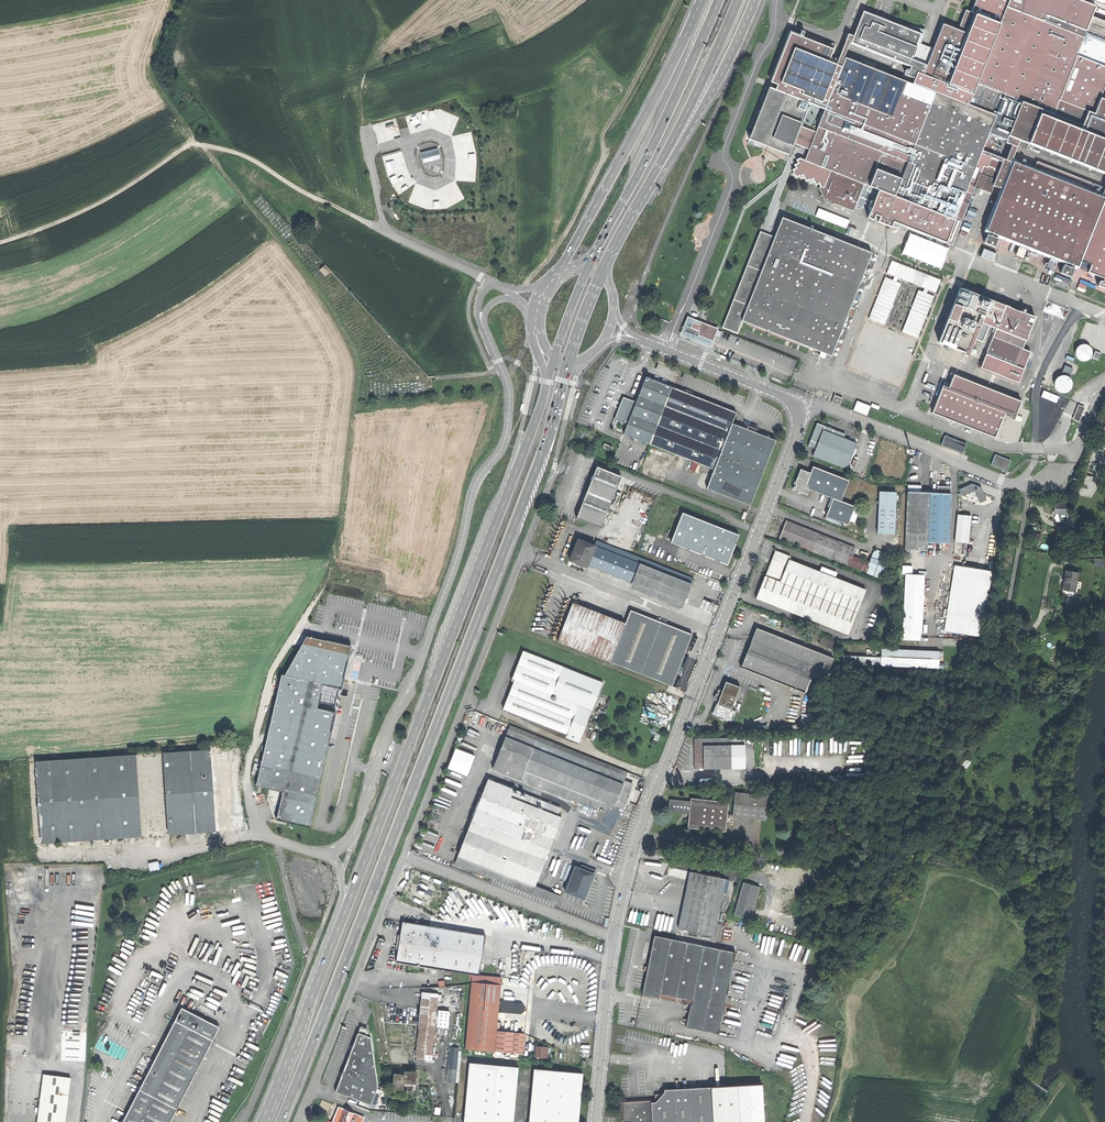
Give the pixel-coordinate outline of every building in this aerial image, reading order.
[(1080,129),(1087,111),(1059,100),(1076,56),(1104,67),(1104,66),(1104,40),(1086,32),(1084,37),(1044,22),(1006,7),(1008,2),(1004,0),(977,0),(972,13),(976,14),(968,34),(949,84),(924,75),(918,72),(916,78),(913,84),(995,117),(994,121),(1071,151),(1080,129)] [(1008,2),(1006,7),(1044,22),(1047,15),(1086,31),(1096,5),(1085,1),(1082,0),(1008,0),(1008,2)] [(907,75),(916,78),(918,72),(924,75),(931,57),(926,55),(927,51),(917,47),(919,43),(922,34),(864,11),(851,43),(912,67),(910,70),(908,70),(906,71),(906,72),(906,74),(907,75)] [(973,13),(966,11),(959,27),(966,30),(973,13)] [(1047,15),(1044,22),(1084,37),(1086,32),(1086,31),(1047,15)] [(931,57),(924,75),(949,84),(968,34),(944,24),(934,49),(931,57)] [(791,34),(771,83),(778,86),(776,90),(811,103),(825,109),(841,68),(828,63),(833,51),(791,34)] [(926,55),(931,57),(934,49),(931,48),(919,43),(917,47),(927,51),(926,55)] [(1087,111),(1093,113),(1100,98),(1104,84),(1104,67),(1076,56),(1059,100),(1087,111)] [(988,134),(994,121),(995,117),(913,84),(846,57),(841,68),(825,109),(816,132),(810,149),(805,160),(833,172),(864,183),(955,219),(988,134)] [(789,154),(791,154),(795,143),(802,126),(811,103),(776,90),(769,87),(749,138),(750,139),(789,155),(789,154)] [(1100,98),(1093,113),(1087,111),(1080,129),(1086,132),(1074,161),(1104,174),(1104,100),(1100,98)] [(409,120),(412,127),(419,125),(417,118),(409,120)] [(802,126),(795,143),(810,149),(816,132),(802,126)] [(467,133),(460,135),(462,142),(469,140),(467,133)] [(988,134),(955,219),(864,183),(861,190),(874,195),(874,197),(879,199),(879,197),(929,217),(928,219),(936,222),(936,220),(959,229),(984,166),(987,168),(988,167),(994,169),(994,170),(997,171),(997,170),(1004,173),(1004,172),(1007,173),(984,232),(989,233),(988,235),(987,235),(984,243),(994,247),(998,238),(996,238),(997,236),(1065,263),(1065,265),(1064,265),(1060,273),(1071,277),(1074,269),(1073,268),(1074,267),(1078,269),(1104,201),(1104,197),(1012,160),(1010,166),(1007,165),(1008,164),(991,157),(999,138),(988,134)] [(800,158),(805,160),(810,149),(795,143),(791,154),(800,158)] [(438,148),(421,152),(423,163),(440,159),(438,148)] [(819,184),(821,187),(823,186),(825,187),(826,184),(829,183),(828,180),(830,179),(828,175),(832,174),(833,172),(805,160),(800,158),(796,159),(797,163),(794,165),(795,168),(792,170),(793,172),(792,174),(794,175),(796,178),(799,176),(801,180),(804,178),(806,182),(809,180),(811,183),(814,182),(816,185),(819,184)] [(854,211),(861,190),(864,183),(833,172),(832,174),(828,175),(830,179),(828,180),(829,183),(826,184),(825,187),(823,186),(821,187),(819,188),(821,195),(820,196),(823,197),(825,204),(828,202),(830,206),(834,204),(854,211)] [(411,199),(418,201),(420,193),(413,192),(411,199)] [(1078,269),(1102,279),(1101,282),(1099,282),(1097,286),(1104,289),(1104,201),(1078,269)] [(924,217),(897,207),(892,220),(914,230),(916,224),(920,226),(924,217)] [(782,217),(774,236),(741,320),(783,336),(831,355),(871,252),(782,217)] [(849,226),(847,232),(859,236),(861,230),(849,226)] [(741,320),(774,236),(759,230),(722,326),(737,332),(741,320)] [(862,334),(869,337),(867,345),(859,342),(850,365),(899,384),(908,361),(901,358),(904,351),(911,354),(916,341),(909,338),(910,334),(918,337),(935,295),(927,292),(928,289),(936,292),(941,279),(892,259),(886,272),(894,275),(893,279),(885,276),(869,318),(877,321),(875,324),(867,321),(862,334)] [(319,270),(325,277),(330,271),(325,265),(319,270)] [(960,288),(954,303),(984,315),(998,321),(997,325),(992,337),(1023,349),(1035,318),(960,288)] [(1046,301),(1042,311),(1065,320),(1069,310),(1046,301)] [(938,341),(969,354),(982,319),(984,315),(954,303),(938,341)] [(998,321),(984,315),(982,319),(997,325),(998,321)] [(688,317),(680,336),(711,348),(719,329),(688,317)] [(997,325),(982,319),(969,354),(983,359),(992,337),(997,325)] [(1023,349),(992,337),(983,359),(980,367),(1018,382),(1030,352),(1023,349)] [(1080,345),(1078,346),(1076,349),(1075,352),(1076,356),(1077,359),(1080,360),(1083,361),(1087,361),(1090,359),(1091,356),(1092,353),(1092,350),(1090,347),(1087,345),(1084,344),(1080,345)] [(1092,358),(1098,360),(1101,354),(1095,351),(1092,358)] [(1070,376),(1074,368),(1066,365),(1062,372),(1070,376)] [(932,412),(995,436),(1005,411),(1015,415),(1021,400),(953,374),(949,386),(947,389),(941,387),(932,412)] [(1059,376),(1057,378),(1055,381),(1054,384),(1055,388),(1056,390),(1059,392),(1062,393),(1066,392),(1069,391),(1070,388),(1071,385),(1071,382),(1069,378),(1066,377),(1063,376),(1059,376)] [(732,423),(736,412),(688,394),(645,377),(635,403),(623,398),(615,420),(627,425),(624,434),(715,469),(732,423)] [(832,401),(839,404),(842,397),(835,394),(832,401)] [(871,406),(857,401),(854,409),(867,415),(871,406)] [(1080,421),(1086,407),(1079,404),(1073,419),(1080,421)] [(816,422),(809,440),(817,443),(822,429),(831,433),(833,429),(826,426),(816,422)] [(776,440),(732,423),(715,469),(707,488),(750,505),(776,440)] [(812,455),(845,468),(856,443),(843,437),(831,433),(822,429),(817,443),(814,448),(812,455)] [(844,433),(833,429),(831,433),(843,437),(844,433)] [(940,445),(962,453),(966,444),(944,435),(940,445)] [(807,445),(814,448),(817,443),(809,440),(807,445)] [(995,454),(991,464),(1002,468),(1001,469),(1006,471),(1010,460),(995,454)] [(621,476),(596,466),(587,490),(576,518),(600,528),(621,476)] [(798,474),(794,483),(795,484),(794,486),(792,487),(792,489),(793,490),(795,490),(796,489),(799,491),(806,494),(809,488),(832,498),(829,505),(830,505),(826,515),(847,524),(854,506),(840,500),(848,480),(813,466),(811,472),(800,468),(798,474)] [(921,485),(907,484),(904,549),(902,549),(902,557),(911,557),(911,550),(926,550),(926,542),(948,543),(950,486),(937,486),(936,493),(920,492),(921,485)] [(959,489),(962,495),(971,491),(974,490),(976,494),(980,502),(986,500),(980,486),(976,485),(972,484),(959,489)] [(895,492),(879,491),(877,533),(893,533),(895,492)] [(1053,508),(1053,513),(1057,513),(1062,513),(1063,504),(1054,503),(1053,508)] [(740,535),(683,513),(671,543),(728,564),(740,535)] [(1066,518),(1067,514),(1062,513),(1057,513),(1059,521),(1066,522),(1066,518)] [(970,515),(958,514),(957,524),(956,524),(953,552),(962,552),(961,555),(965,556),(966,543),(968,543),(969,525),(970,515)] [(1074,518),(1066,518),(1066,522),(1066,526),(1074,527),(1074,518)] [(779,537),(810,549),(816,536),(817,532),(785,519),(783,525),(784,526),(782,530),(779,537)] [(853,546),(824,535),(822,539),(816,536),(810,549),(846,564),(850,553),(853,546)] [(586,566),(587,565),(594,545),(577,539),(574,549),(569,560),(586,566)] [(693,578),(596,540),(594,545),(587,565),(683,602),(693,578)] [(768,565),(764,575),(780,581),(789,558),(790,555),(774,549),(768,565)] [(870,561),(850,553),(846,564),(866,572),(866,571),(869,563),(870,561)] [(848,632),(865,588),(789,558),(780,581),(764,575),(756,597),(848,632)] [(883,568),(869,563),(866,571),(880,576),(883,568)] [(944,630),(953,632),(963,566),(954,565),(944,630)] [(902,574),(905,574),(911,574),(912,566),(902,566),(902,574)] [(953,632),(981,636),(991,571),(963,566),(953,632)] [(1077,572),(1065,570),(1063,580),(1062,589),(1074,591),(1077,572)] [(905,574),(904,607),(921,608),(923,575),(911,574),(905,574)] [(1068,602),(1069,594),(1061,592),(1060,601),(1068,602)] [(557,641),(609,661),(624,623),(572,603),(565,620),(557,641)] [(904,607),(902,632),(920,633),(921,608),(904,607)] [(609,661),(671,686),(692,634),(630,610),(625,623),(624,623),(609,661)] [(755,627),(750,640),(802,661),(791,687),(804,692),(815,666),(827,671),(833,658),(755,627)] [(920,633),(902,632),(902,639),(920,640),(920,633)] [(819,644),(832,649),(835,640),(822,635),(819,644)] [(323,683),(341,687),(351,645),(307,636),(284,675),(323,683)] [(746,652),(740,666),(791,687),(802,661),(750,640),(746,652)] [(880,649),(880,665),(937,668),(938,651),(880,649)] [(562,668),(523,652),(516,668),(511,680),(513,681),(503,709),(567,734),(578,707),(551,696),(562,668)] [(602,684),(562,668),(551,696),(578,707),(591,712),(602,684)] [(277,818),(309,826),(335,712),(317,708),(323,683),(284,675),(282,675),(257,784),(284,790),(277,818)] [(716,703),(730,709),(739,686),(725,681),(716,703)] [(734,710),(730,709),(716,703),(712,712),(730,719),(734,710)] [(591,712),(578,707),(567,734),(565,737),(579,743),(591,712)] [(508,726),(506,730),(535,741),(606,769),(608,765),(508,726)] [(535,741),(506,730),(498,751),(491,770),(520,781),(535,741)] [(694,769),(730,769),(730,738),(694,739),(694,753),(694,769)] [(606,769),(535,741),(520,781),(597,811),(601,801),(614,806),(622,784),(624,780),(625,776),(606,769)] [(455,747),(448,768),(468,775),(475,754),(455,747)] [(32,845),(232,831),(226,749),(27,763),(32,845)] [(608,765),(606,769),(625,776),(626,776),(627,772),(608,765)] [(637,780),(626,776),(625,776),(624,780),(635,784),(637,780)] [(513,790),(487,779),(454,864),(479,874),(482,866),(493,841),(513,790)] [(631,788),(622,784),(614,806),(623,809),(627,799),(631,788)] [(539,801),(513,790),(493,841),(519,851),(522,844),(527,829),(529,826),(536,808),(539,801)] [(767,796),(735,793),(732,817),(765,821),(767,796)] [(688,820),(687,828),(725,832),(728,802),(690,798),(690,801),(688,820)] [(684,814),(688,820),(690,801),(669,799),(668,804),(668,808),(666,809),(664,811),(665,814),(667,815),(670,815),(671,813),(684,814)] [(539,800),(539,801),(536,808),(556,816),(560,808),(539,800)] [(549,834),(556,816),(536,808),(529,826),(537,829),(541,830),(549,834)] [(553,840),(527,829),(522,844),(546,853),(547,854),(553,840)] [(533,886),(543,861),(519,851),(493,841),(482,866),(533,886)] [(543,861),(546,853),(522,844),(519,851),(543,861)] [(559,897),(533,886),(482,866),(479,874),(555,904),(559,897)] [(564,892),(583,900),(593,874),(574,867),(564,892)] [(678,929),(713,936),(725,879),(689,872),(684,898),(678,929)] [(751,919),(760,886),(743,881),(734,915),(751,919)] [(400,941),(397,962),(473,975),(480,975),(486,935),(403,921),(400,941)] [(643,994),(660,998),(661,994),(692,1000),(686,1027),(720,1034),(737,952),(654,935),(648,967),(647,972),(643,994)] [(473,975),(472,982),(501,985),(502,977),(480,975),(473,975)] [(501,985),(472,982),(466,1048),(495,1051),(497,1031),(498,1019),(501,985)] [(417,1058),(433,1060),(439,993),(423,992),(417,1058)] [(502,1002),(501,1012),(522,1014),(525,1011),(525,1007),(523,1004),(502,1002)] [(182,1008),(175,1021),(213,1041),(220,1027),(182,1008)] [(213,1041),(175,1021),(123,1121),(170,1121),(213,1041)] [(361,1026),(359,1033),(371,1037),(371,1034),(369,1034),(369,1028),(361,1026)] [(525,1033),(497,1031),(495,1051),(523,1053),(525,1033)] [(337,1091),(372,1104),(379,1086),(371,1037),(359,1033),(347,1063),(337,1091)] [(447,1082),(456,1082),(459,1047),(450,1047),(447,1082)] [(537,1056),(548,1057),(548,1053),(546,1052),(546,1048),(538,1048),(537,1056)] [(519,1067),(470,1062),(465,1121),(514,1121),(519,1067)] [(530,1121),(579,1121),(584,1072),(535,1068),(530,1121)] [(394,1081),(394,1089),(404,1090),(404,1082),(414,1083),(417,1083),(418,1072),(405,1071),(405,1074),(395,1073),(394,1081)] [(71,1078),(44,1074),(38,1121),(65,1121),(71,1078)] [(413,1090),(414,1083),(404,1082),(404,1090),(413,1090)] [(712,1087),(665,1089),(665,1094),(664,1094),(657,1102),(656,1102),(652,1102),(652,1101),(624,1102),(625,1113),(625,1121),(714,1121),(712,1087)] [(656,1094),(656,1102),(657,1102),(664,1094),(656,1094)] [(333,1121),(363,1121),(365,1117),(340,1106),(334,1120),(333,1121)]
